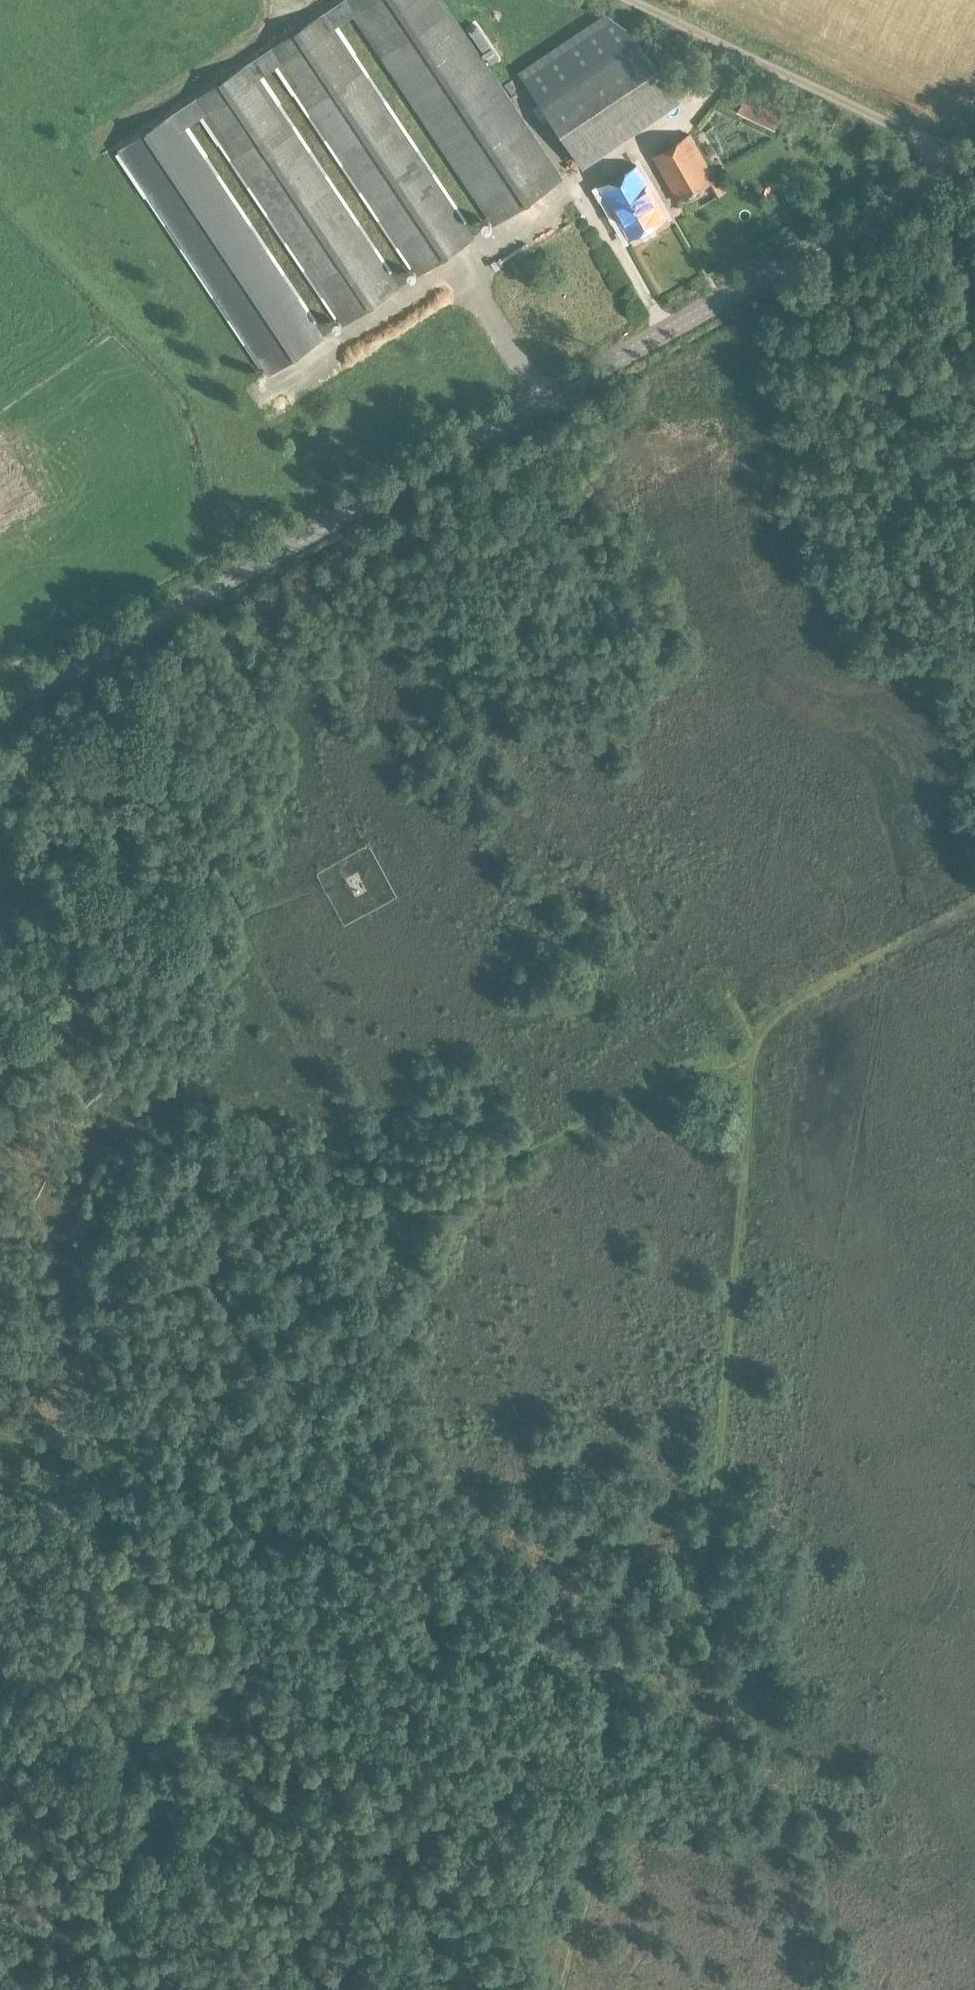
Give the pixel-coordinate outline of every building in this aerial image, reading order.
[(343,21),(354,15),(493,224),(561,179),(442,0),(342,0),(333,6),(343,21)] [(259,56),(268,71),(279,65),(418,274),(473,238),(333,28),(343,21),(333,6),(259,56)] [(605,14),(521,71),(537,95),(584,163),(678,99),(634,34),(605,14)] [(184,106),(194,121),(204,115),(343,324),(398,287),(259,78),(268,71),(259,56),(184,106)] [(748,88),(737,109),(773,126),(783,105),(748,88)] [(549,111),(542,102),(532,109),(539,118),(549,111)] [(184,128),(194,121),(184,106),(118,149),(268,374),(323,337),(184,128)] [(799,121),(807,113),(801,107),(793,113),(799,121)] [(685,137),(654,155),(678,198),(710,181),(685,137)] [(637,165),(599,187),(627,237),(665,216),(637,165)]
